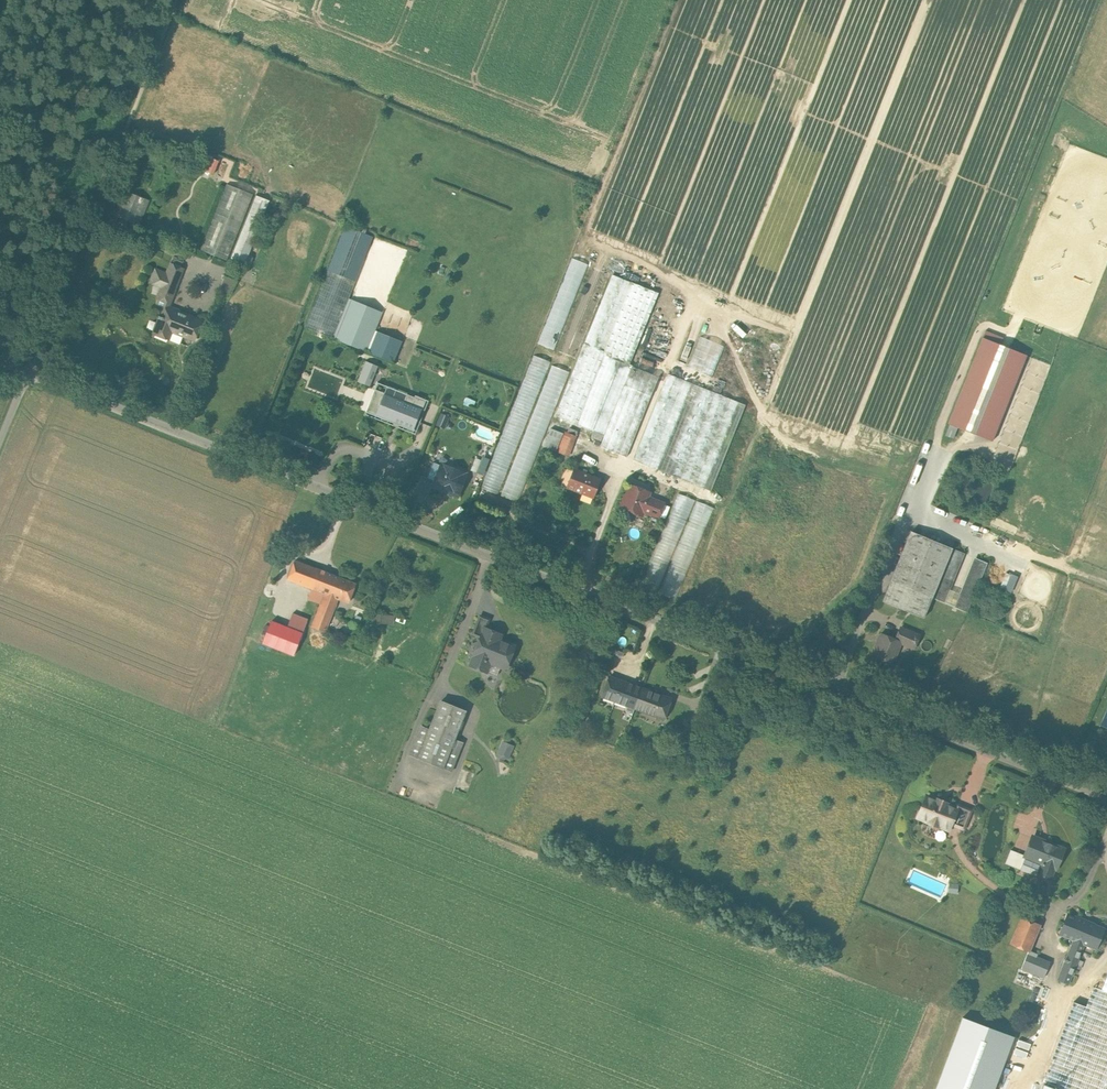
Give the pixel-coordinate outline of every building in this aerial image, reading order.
[(441,283),(450,286),(459,267),(474,273),(507,192),(446,167),(459,135),(392,107),(375,150),(356,196),(357,196),(346,221),(347,221),(305,327),(393,362),(399,348),(413,353),(441,283)] [(141,147),(115,213),(141,223),(167,157),(141,147)] [(206,156),(201,169),(210,173),(211,172),(216,160),(212,158),(213,157),(209,155),(209,157),(206,156)] [(228,165),(216,160),(211,172),(223,177),(228,165)] [(254,194),(227,183),(201,247),(228,258),(254,194)] [(256,196),(230,262),(243,268),(270,201),(256,196)] [(572,258),(538,343),(554,349),(588,265),(572,258)] [(183,268),(170,263),(167,273),(179,278),(183,268)] [(592,266),(557,352),(575,359),(610,273),(592,266)] [(167,273),(160,271),(160,272),(155,271),(151,281),(155,283),(155,285),(161,287),(174,292),(179,278),(167,273)] [(612,274),(585,341),(555,415),(604,435),(600,446),(626,457),(659,376),(629,365),(658,293),(612,274)] [(235,281),(224,277),(219,289),(230,293),(235,281)] [(177,310),(168,307),(174,292),(161,287),(157,298),(160,299),(157,305),(162,307),(159,316),(157,315),(156,317),(161,319),(155,334),(168,339),(172,330),(194,339),(193,340),(195,340),(202,321),(201,320),(201,321),(176,312),(177,310)] [(689,368),(714,376),(724,344),(698,336),(689,368)] [(1026,355),(983,338),(948,423),(992,441),(1026,355)] [(551,358),(535,352),(478,495),(494,501),(551,358)] [(366,363),(357,359),(353,371),(361,375),(366,363)] [(361,375),(359,381),(369,385),(377,366),(367,362),(366,363),(361,375)] [(748,404),(668,371),(635,459),(714,490),(748,404)] [(421,409),(396,399),(389,416),(400,420),(399,423),(413,429),(421,409)] [(442,412),(437,424),(445,427),(450,415),(442,412)] [(543,446),(556,451),(563,432),(550,427),(543,446)] [(567,432),(565,431),(558,450),(568,454),(576,435),(567,432)] [(481,460),(475,458),(470,470),(476,472),(481,460)] [(467,474),(441,464),(432,486),(458,496),(467,474)] [(600,480),(574,470),(567,487),(593,497),(600,480)] [(649,492),(631,485),(627,495),(626,495),(621,507),(635,512),(634,513),(641,516),(643,510),(650,513),(655,500),(650,498),(648,499),(647,495),(648,495),(649,492)] [(714,506),(680,492),(642,584),(676,598),(714,506)] [(664,504),(655,500),(650,513),(659,516),(664,504)] [(883,601),(924,618),(932,598),(942,602),(962,552),(911,531),(883,601)] [(977,558),(957,608),(967,612),(987,563),(977,558)] [(320,570),(295,560),(288,579),(312,588),(320,570)] [(336,576),(320,570),(312,588),(326,594),(329,595),(336,576)] [(1011,592),(1018,576),(1007,571),(1000,587),(1011,592)] [(356,584),(336,576),(329,595),(337,598),(348,602),(356,584)] [(329,595),(326,594),(313,627),(324,631),(337,598),(329,595)] [(382,623),(394,624),(394,614),(382,613),(382,623)] [(489,619),(480,615),(473,634),(481,637),(485,628),(489,619)] [(302,633),(271,621),(263,643),(294,655),(302,633)] [(481,637),(478,646),(476,646),(473,647),(471,652),(473,655),(474,656),(470,665),(482,670),(485,661),(486,662),(486,661),(501,667),(506,656),(510,657),(514,646),(499,640),(499,639),(493,636),(495,632),(485,628),(481,637)] [(919,635),(901,628),(895,640),(901,642),(900,643),(914,648),(919,635)] [(895,640),(882,634),(874,656),(892,663),(900,643),(901,642),(895,640)] [(641,689),(609,677),(602,696),(627,705),(630,698),(637,700),(641,689)] [(670,699),(641,689),(637,700),(634,707),(634,708),(663,718),(670,699)] [(627,705),(625,709),(633,712),(634,708),(634,707),(637,700),(630,698),(627,705)] [(441,701),(430,729),(421,726),(410,755),(451,771),(463,742),(454,739),(466,711),(441,701)] [(496,754),(508,759),(514,745),(502,740),(496,754)] [(936,799),(936,801),(926,797),(921,809),(919,810),(917,814),(919,818),(923,820),(925,819),(928,820),(927,822),(938,826),(939,824),(948,828),(950,823),(956,809),(955,808),(946,805),(947,803),(936,799)] [(971,810),(957,804),(955,808),(956,809),(950,823),(963,828),(971,810)] [(1062,848),(1034,837),(1026,856),(1020,869),(1035,876),(1037,871),(1040,871),(1039,872),(1051,876),(1054,868),(1062,848)] [(1026,856),(1010,850),(1005,863),(1020,869),(1026,856)] [(950,883),(949,892),(958,893),(959,884),(950,883)] [(1103,929),(1068,915),(1060,934),(1073,940),(1083,944),(1095,948),(1103,929)] [(1038,924),(1020,917),(1008,946),(1027,953),(1028,950),(1038,924)] [(1073,940),(1057,980),(1068,984),(1083,944),(1073,940)] [(1048,963),(1035,958),(1036,954),(1028,950),(1027,953),(1020,970),(1042,979),(1048,963)] [(1102,988),(1095,985),(1087,1005),(1074,1000),(1041,1088),(1106,1088),(1106,974),(1102,988)]
